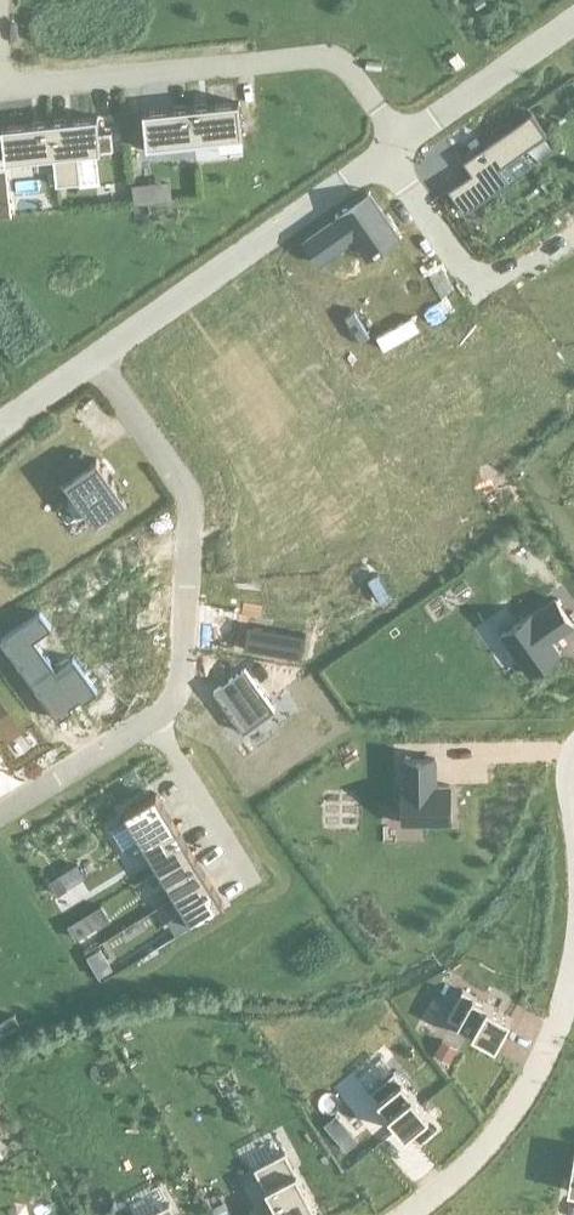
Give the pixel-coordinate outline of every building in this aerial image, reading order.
[(191,105),(195,145),(219,143),(218,137),(242,134),(239,100),(191,105)] [(143,110),(148,150),(195,145),(191,105),(143,110)] [(472,171),(448,188),(465,212),(509,180),(500,166),(547,133),(532,111),(463,159),(472,171)] [(53,154),(56,184),(81,181),(78,152),(114,148),(112,130),(99,131),(97,115),(50,120),(53,154)] [(6,159),(53,154),(50,120),(2,125),(6,159)] [(151,182),(133,184),(134,202),(153,200),(151,182)] [(370,193),(305,239),(320,261),(354,237),(366,254),(397,232),(370,193)] [(11,214),(10,198),(0,199),(0,215),(11,214)] [(376,335),(383,348),(418,328),(411,316),(376,335)] [(82,450),(57,468),(65,480),(75,494),(60,504),(79,531),(93,521),(100,531),(129,511),(123,502),(127,499),(97,457),(90,462),(82,450)] [(532,611),(502,632),(530,672),(560,651),(552,639),(573,623),(555,597),(534,613),(532,611)] [(40,609),(0,638),(59,718),(77,705),(75,701),(81,697),(83,700),(98,689),(73,654),(71,656),(72,657),(57,668),(34,636),(50,625),(51,626),(52,625),(40,609)] [(248,623),(244,647),(302,657),(306,633),(248,623)] [(221,685),(214,689),(244,731),(275,708),(245,667),(229,678),(231,681),(223,687),(221,685)] [(404,784),(402,784),(402,821),(451,821),(450,783),(436,783),(435,757),(404,757),(404,784)] [(156,792),(125,812),(143,841),(175,822),(156,792)] [(175,822),(143,841),(159,868),(191,849),(175,822)] [(159,868),(176,895),(208,876),(191,849),(159,868)] [(78,862),(62,872),(70,885),(86,875),(78,862)] [(70,885),(62,872),(50,879),(59,892),(70,885)] [(176,895),(193,923),(225,903),(208,876),(176,895)] [(69,923),(77,936),(93,926),(86,913),(69,923)] [(101,947),(88,955),(100,975),(113,967),(101,947)] [(463,988),(448,1015),(496,1042),(511,1015),(463,988)] [(443,1036),(435,1051),(449,1059),(457,1044),(443,1036)] [(370,1090),(406,1132),(429,1112),(394,1070),(370,1090)] [(357,1138),(351,1131),(340,1140),(346,1147),(357,1138)] [(255,1167),(275,1205),(257,1214),(258,1214),(306,1214),(317,1209),(286,1150),(255,1167)] [(226,1200),(214,1206),(218,1214),(230,1214),(233,1214),(226,1200)] [(145,1214),(177,1214),(170,1202),(145,1214)]
